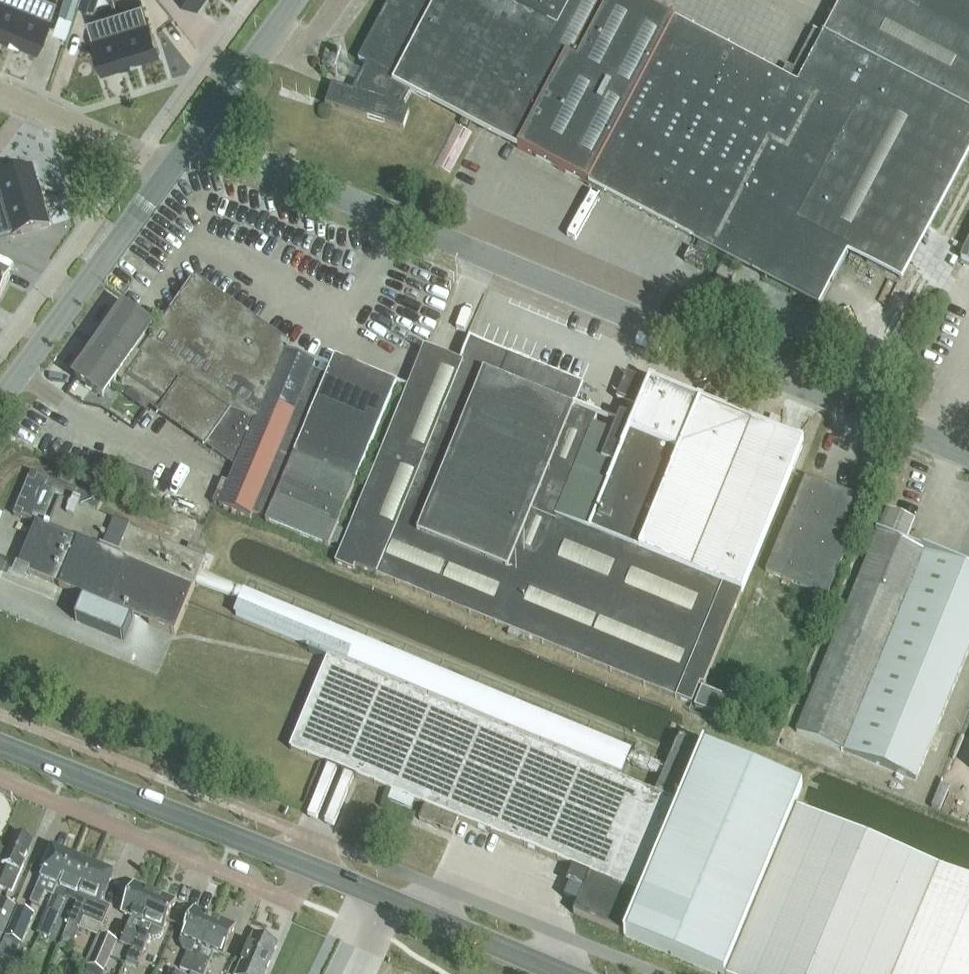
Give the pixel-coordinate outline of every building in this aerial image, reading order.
[(9,40),(25,0),(0,0),(0,36),(9,40)] [(9,40),(36,51),(51,16),(50,16),(56,0),(25,0),(9,40)] [(60,12),(71,16),(77,0),(64,0),(60,12)] [(78,5),(93,10),(96,0),(80,0),(78,5)] [(779,80),(628,0),(392,0),(360,61),(367,64),(362,72),(332,57),(326,68),(356,84),(352,91),(332,85),(325,105),(403,130),(409,112),(403,107),(410,93),(429,103),(431,99),(820,305),(848,252),(901,280),(968,152),(968,0),(844,0),(825,36),(814,31),(805,49),(794,70),(787,66),(779,80)] [(141,1),(114,10),(130,63),(159,54),(148,18),(146,18),(141,1)] [(114,10),(86,19),(92,36),(91,36),(102,72),(130,63),(114,10)] [(434,165),(450,173),(471,133),(455,124),(434,165)] [(41,196),(32,167),(0,177),(0,208),(41,196)] [(12,235),(13,236),(49,225),(41,196),(0,208),(0,238),(12,235)] [(684,261),(702,271),(709,258),(691,248),(684,261)] [(715,278),(730,286),(736,275),(721,267),(715,278)] [(10,276),(0,271),(0,296),(10,276)] [(151,342),(151,343),(122,384),(160,411),(159,414),(205,446),(206,446),(236,467),(229,485),(223,482),(214,504),(220,506),(220,507),(250,520),(253,514),(267,520),(266,522),(329,548),(356,482),(397,384),(335,358),(327,377),(312,371),(315,364),(289,353),(292,347),(288,345),(288,344),(195,279),(151,342)] [(115,380),(122,384),(151,343),(151,342),(144,338),(152,327),(124,308),(75,378),(103,397),(115,380)] [(568,488),(597,418),(573,408),(582,385),(470,339),(460,363),(424,348),(335,564),(353,572),(355,567),(510,630),(508,636),(517,639),(519,634),(691,704),(700,684),(703,686),(742,593),(798,456),(802,447),(803,443),(649,381),(648,384),(626,375),(616,400),(638,409),(633,422),(620,416),(601,462),(614,468),(589,531),(556,517),(565,495),(570,498),(573,490),(568,488)] [(802,447),(798,456),(803,458),(807,449),(802,447)] [(102,502),(31,473),(14,515),(36,524),(18,568),(59,586),(59,587),(83,597),(73,620),(123,641),(133,618),(174,635),(205,562),(96,517),(102,502)] [(837,542),(856,497),(806,476),(787,522),(786,522),(766,572),(827,597),(848,547),(837,542)] [(892,512),(887,510),(792,731),(910,782),(968,645),(968,572),(905,544),(914,522),(891,513),(892,512)] [(237,602),(625,761),(635,736),(247,577),(237,602)] [(794,808),(802,789),(703,747),(700,752),(677,743),(656,795),(328,660),(291,750),(425,805),(419,820),(452,834),(458,819),(590,874),(574,914),(625,935),(624,937),(625,937),(625,936),(718,973),(968,973),(968,880),(939,867),(794,808)] [(695,707),(719,717),(727,699),(702,689),(695,707)] [(8,866),(0,884),(0,887),(12,892),(27,856),(25,855),(31,841),(16,834),(9,852),(0,848),(0,849),(0,863),(8,866)] [(57,887),(60,888),(72,858),(53,850),(40,880),(30,903),(40,907),(45,894),(53,897),(57,887)] [(80,897),(93,867),(72,858),(60,888),(57,887),(53,897),(48,909),(50,910),(59,914),(66,898),(77,903),(80,897)] [(113,875),(93,867),(80,897),(77,903),(69,923),(80,927),(83,918),(102,926),(110,908),(100,905),(113,875)] [(120,943),(131,948),(155,893),(134,884),(122,913),(131,917),(120,943)] [(163,931),(175,902),(155,893),(131,948),(126,960),(138,965),(150,937),(153,938),(156,938),(159,937),(162,935),(163,931)] [(3,936),(15,907),(0,901),(0,941),(2,936),(3,936)] [(33,914),(15,907),(3,936),(21,944),(33,914)] [(190,973),(214,918),(194,909),(180,943),(183,950),(187,952),(179,970),(190,973)] [(50,910),(45,922),(54,925),(59,914),(50,910)] [(214,918),(190,973),(205,973),(209,964),(208,964),(213,952),(223,956),(235,927),(214,918)] [(277,945),(254,935),(237,973),(265,973),(277,945)] [(88,966),(103,972),(116,942),(101,936),(88,966)] [(0,960),(0,973),(16,973),(19,967),(0,960)]
